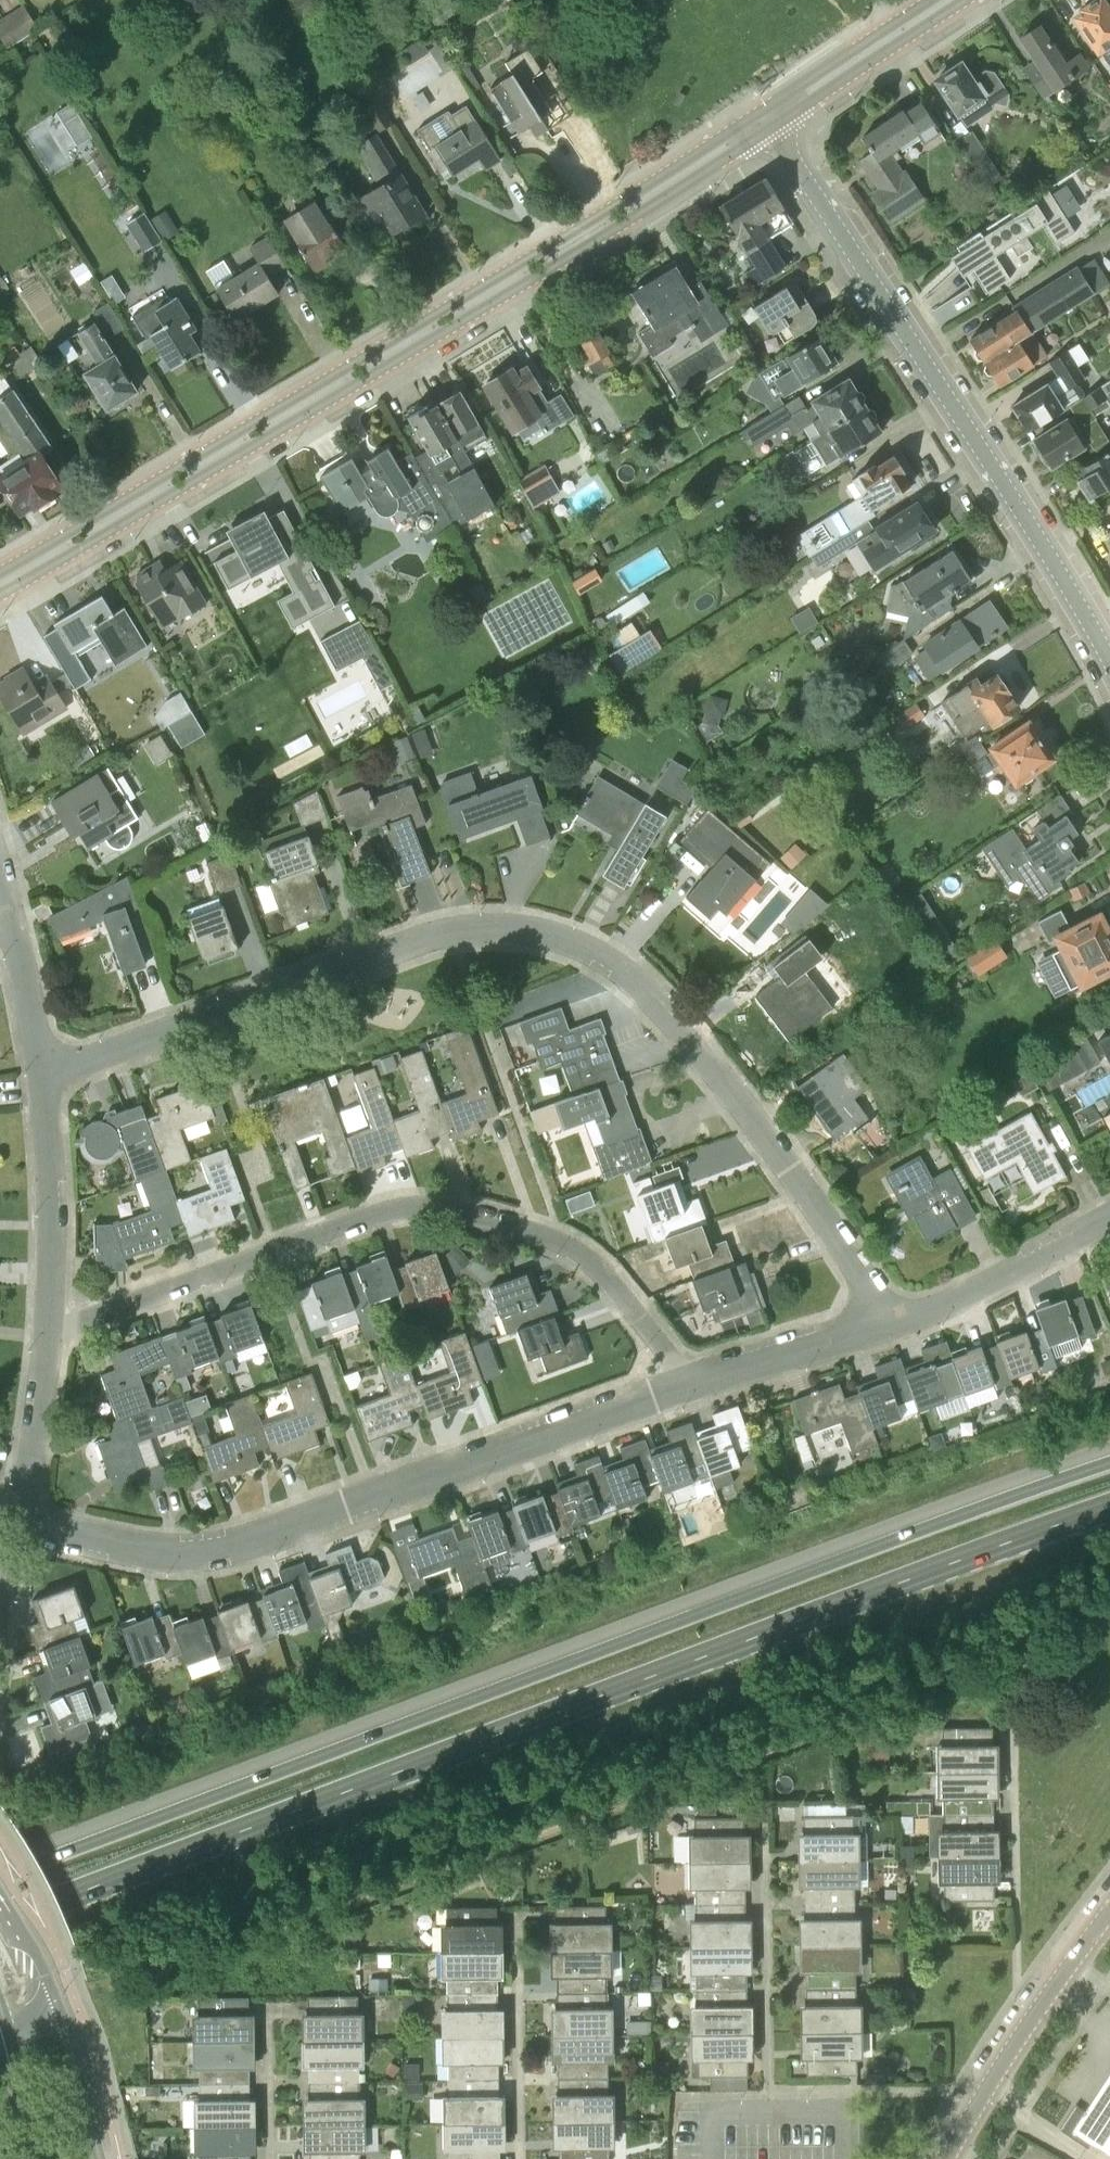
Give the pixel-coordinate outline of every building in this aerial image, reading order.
[(1098,0),(1084,0),(1084,4),(1086,9),(1085,10),(1086,12),(1077,18),(1109,67),(1109,13),(1101,0),(1100,0),(1099,1),(1098,0)] [(32,32),(18,9),(0,20),(0,36),(7,47),(32,32)] [(1065,67),(1040,27),(1022,39),(1038,63),(1026,71),(1043,98),(1088,69),(1080,57),(1065,67)] [(549,130),(542,119),(553,112),(532,79),(543,73),(528,49),(494,70),(500,80),(490,87),(518,133),(529,127),(536,137),(549,130)] [(467,70),(460,59),(453,63),(460,74),(466,83),(466,84),(472,94),(478,90),(472,79),(476,77),(471,67),(467,70)] [(427,62),(401,79),(412,95),(438,78),(427,62)] [(973,80),(962,64),(937,80),(959,113),(980,100),(1007,106),(1009,94),(994,71),(985,69),(976,75),(977,77),(973,80)] [(1050,97),(1045,100),(1054,114),(1059,111),(1050,97)] [(365,109),(380,131),(392,122),(378,100),(365,109)] [(72,103),(57,112),(78,146),(92,137),(72,103)] [(941,133),(921,103),(906,113),(904,111),(862,138),(872,153),(866,156),(880,177),(874,181),(879,188),(871,194),(890,222),(925,198),(893,150),(919,132),(926,142),(941,133)] [(476,122),(466,106),(451,116),(448,111),(417,131),(430,151),(435,148),(452,176),(474,162),(472,159),(477,156),(485,169),(501,159),(477,121),(476,122)] [(979,167),(991,159),(972,131),(957,141),(974,167),(977,165),(979,167)] [(382,240),(424,214),(377,135),(359,146),(383,186),(358,201),(382,240)] [(992,186),(979,167),(977,165),(974,167),(964,174),(978,195),(992,186)] [(785,268),(768,239),(793,223),(766,178),(720,207),(757,266),(744,274),(753,288),(785,268)] [(1075,232),(1048,189),(956,247),(959,251),(951,257),(957,268),(963,276),(972,271),(986,294),(1010,279),(996,255),(1011,246),(1018,256),(1033,247),(1026,236),(1043,226),(1055,245),(1075,232)] [(336,207),(325,214),(316,199),(283,220),(315,271),(328,263),(325,257),(344,245),(349,252),(364,243),(343,210),(339,212),(336,207)] [(165,209),(151,218),(165,240),(180,230),(165,209)] [(145,252),(163,240),(145,212),(127,224),(145,252)] [(236,319),(279,293),(268,276),(286,265),(268,236),(250,247),(260,263),(217,289),(236,319)] [(983,359),(985,361),(1030,334),(1094,295),(1092,291),(1106,282),(1093,261),(1016,309),(1017,311),(971,339),(977,349),(974,354),(978,360),(983,359)] [(688,289),(678,273),(667,279),(664,273),(634,291),(654,324),(638,333),(653,357),(673,345),(670,339),(691,326),(700,341),(727,325),(700,281),(688,289)] [(9,287),(0,276),(0,294),(9,287)] [(792,295),(787,287),(754,307),(767,329),(770,332),(774,332),(777,331),(787,325),(794,337),(811,327),(815,323),(816,318),(815,312),(800,289),(792,295)] [(172,369),(201,352),(190,334),(197,330),(177,297),(158,308),(168,324),(151,334),(172,369)] [(117,409),(124,404),(124,398),(137,391),(105,340),(125,328),(109,302),(94,312),(99,321),(80,333),(100,365),(86,374),(108,409),(111,407),(117,409)] [(1030,334),(985,361),(987,365),(985,370),(988,375),(994,376),(1000,385),(1031,366),(1026,358),(1039,349),(1030,334)] [(601,371),(613,363),(598,336),(584,344),(588,351),(581,355),(587,365),(595,361),(601,371)] [(774,399),(837,363),(830,351),(834,345),(830,339),(823,339),(821,336),(759,373),(774,399)] [(1062,410),(1069,406),(1080,399),(1084,392),(1080,386),(1075,385),(1084,380),(1076,366),(1089,358),(1078,343),(1049,362),(1058,378),(1013,406),(1029,431),(1062,410)] [(43,363),(32,346),(19,354),(23,360),(14,367),(20,378),(43,363)] [(551,409),(527,368),(516,374),(513,369),(507,372),(505,370),(488,380),(490,382),(484,385),(512,432),(551,409)] [(42,454),(52,448),(4,375),(0,378),(0,414),(6,423),(24,449),(27,455),(29,458),(40,451),(42,454)] [(1080,399),(1069,406),(1075,415),(1035,441),(1050,466),(1089,442),(1093,449),(1108,439),(1094,416),(1109,405),(1109,404),(1109,402),(1109,401),(1109,381),(1080,399)] [(813,422),(821,434),(865,407),(862,402),(864,401),(865,399),(864,396),(864,394),(861,392),(859,391),(857,391),(856,392),(852,387),(848,390),(844,384),(806,407),(799,395),(741,431),(746,440),(750,438),(754,445),(788,425),(793,434),(813,422)] [(439,405),(465,450),(487,438),(462,392),(439,405)] [(415,456),(454,523),(456,526),(495,504),(474,468),(465,450),(439,405),(430,410),(427,406),(409,416),(428,449),(415,456)] [(865,407),(821,434),(818,435),(811,439),(826,465),(880,433),(873,420),(875,418),(875,417),(876,413),(874,410),(873,410),(870,409),(866,410),(865,407)] [(668,422),(660,409),(648,416),(656,430),(668,422)] [(6,423),(0,427),(0,439),(12,457),(24,449),(6,423)] [(436,534),(454,523),(415,456),(412,451),(397,461),(389,448),(358,466),(353,457),(321,477),(342,513),(369,496),(378,510),(380,513),(383,514),(387,515),(391,515),(394,513),(397,509),(410,512),(414,519),(422,520),(425,528),(422,533),(427,542),(437,536),(436,534)] [(24,449),(12,457),(18,466),(0,478),(5,486),(3,488),(20,514),(34,505),(36,507),(55,494),(54,492),(63,486),(42,454),(40,451),(29,458),(27,455),(24,449)] [(777,474),(799,460),(792,450),(781,457),(782,458),(771,465),(777,474)] [(1075,473),(1091,498),(1109,486),(1109,451),(1075,473)] [(852,482),(860,494),(843,505),(850,516),(834,526),(842,537),(859,526),(875,517),(871,510),(911,485),(903,473),(905,472),(894,455),(852,482)] [(534,508),(560,493),(544,464),(518,479),(534,508)] [(876,567),(934,530),(917,503),(866,536),(859,526),(842,537),(822,550),(829,560),(860,541),(867,552),(876,567)] [(266,511),(228,531),(239,551),(216,563),(230,591),(280,564),(295,593),(279,602),(294,630),(337,607),(322,579),(318,581),(312,571),(317,569),(285,510),(270,518),(266,511)] [(511,528),(522,521),(517,512),(505,519),(511,528)] [(616,547),(611,538),(602,544),(607,552),(616,547)] [(908,618),(921,610),(967,582),(959,568),(963,566),(953,550),(903,582),(893,584),(887,612),(908,618)] [(206,604),(181,561),(166,570),(164,567),(157,571),(154,565),(137,575),(140,580),(136,583),(164,629),(206,604)] [(580,594),(603,580),(596,568),(585,575),(575,581),(573,582),(580,594)] [(571,575),(575,581),(585,575),(581,569),(571,575)] [(510,576),(504,579),(510,589),(515,586),(510,576)] [(490,596),(481,581),(468,590),(477,604),(490,596)] [(650,601),(643,591),(605,615),(611,626),(650,601)] [(120,624),(103,595),(54,624),(57,628),(44,636),(68,677),(80,669),(72,654),(98,638),(114,665),(147,644),(131,617),(120,624)] [(930,678),(1004,628),(987,603),(924,645),(927,649),(916,657),(930,678)] [(396,685),(362,620),(322,642),(338,674),(364,660),(382,692),(396,685)] [(887,669),(912,653),(904,640),(879,657),(887,669)] [(850,673),(868,662),(882,652),(864,648),(855,654),(850,673)] [(24,668),(7,679),(8,680),(0,685),(0,693),(16,719),(23,734),(40,724),(67,708),(52,682),(38,691),(24,668)] [(978,678),(943,702),(967,735),(985,722),(989,727),(1019,707),(1009,691),(1010,684),(1006,676),(1005,677),(999,676),(998,674),(982,685),(978,678)] [(180,691),(165,700),(177,719),(192,710),(180,691)] [(902,731),(924,716),(915,702),(893,718),(902,731)] [(408,708),(416,724),(425,719),(417,703),(408,708)] [(721,715),(705,712),(703,720),(698,724),(709,740),(723,731),(718,724),(721,715)] [(988,755),(979,741),(965,752),(974,765),(982,776),(1003,762),(1017,783),(1053,758),(1029,723),(992,748),(994,751),(988,755)] [(416,745),(428,740),(423,728),(411,733),(416,745)] [(159,765),(175,754),(163,735),(147,745),(159,765)] [(400,762),(415,757),(408,735),(392,741),(400,762)] [(956,758),(965,752),(979,741),(975,735),(968,740),(966,737),(953,746),(949,748),(956,758)] [(89,745),(63,760),(70,773),(96,757),(89,745)] [(133,834),(131,828),(129,824),(139,818),(109,768),(52,802),(73,838),(80,834),(89,848),(105,838),(107,842),(112,847),(116,849),(121,849),(125,848),(128,846),(131,843),(133,838),(133,834)] [(479,793),(471,772),(443,782),(451,804),(463,838),(518,819),(527,845),(550,836),(528,775),(479,793)] [(627,883),(666,817),(599,777),(583,803),(585,804),(578,814),(623,841),(606,870),(627,883)] [(697,787),(681,778),(671,795),(687,804),(697,787)] [(424,816),(413,784),(372,799),(368,789),(365,790),(362,785),(358,788),(338,795),(350,828),(377,819),(378,821),(384,819),(407,882),(431,874),(412,820),(424,816)] [(320,873),(307,837),(309,836),(305,825),(326,816),(318,792),(295,805),(302,826),(257,843),(262,858),(267,856),(286,906),(278,909),(285,929),(329,913),(315,875),(320,873)] [(1079,861),(1070,846),(1074,844),(1070,838),(1079,833),(1069,818),(1074,815),(1061,795),(1037,811),(1044,822),(1033,829),(1040,840),(1027,849),(1012,828),(982,848),(1008,887),(1023,877),(1038,900),(1062,884),(1059,879),(1072,871),(1070,867),(1079,861)] [(749,814),(736,823),(739,827),(753,818),(749,814)] [(212,834),(206,822),(198,826),(204,838),(212,834)] [(721,909),(751,875),(727,854),(734,847),(713,827),(692,844),(711,869),(687,898),(699,907),(707,898),(721,909)] [(805,853),(795,843),(781,857),(792,867),(805,853)] [(219,893),(241,885),(230,854),(207,862),(219,893)] [(145,965),(128,914),(139,910),(128,876),(54,914),(49,917),(59,938),(107,921),(125,972),(145,965)] [(1074,901),(1090,892),(1084,882),(1069,890),(1074,901)] [(947,967),(962,957),(921,893),(906,903),(947,967)] [(825,907),(810,895),(804,901),(818,913),(825,907)] [(34,909),(40,921),(54,914),(47,902),(34,909)] [(204,961),(239,948),(223,906),(189,919),(204,961)] [(1062,910),(1039,922),(1049,943),(1059,938),(1063,947),(1052,953),(1071,990),(1109,970),(1109,935),(1100,916),(1072,930),(1062,910)] [(808,940),(806,937),(765,968),(776,982),(756,997),(789,1041),(815,1021),(808,1012),(824,999),(803,971),(823,957),(809,939),(808,940)] [(978,976),(1009,956),(997,937),(966,957),(978,976)] [(575,1096),(620,1079),(599,1019),(569,1030),(561,1007),(520,1021),(527,1045),(533,1043),(542,1068),(562,1061),(575,1096)] [(441,1102),(448,1123),(451,1131),(454,1139),(481,1129),(478,1121),(499,1113),(467,1026),(446,1034),(449,1040),(448,1041),(467,1093),(441,1102)] [(1099,1040),(1109,1060),(1109,1034),(1099,1040)] [(1036,1068),(1049,1091),(1100,1062),(1088,1039),(1036,1068)] [(422,1050),(423,1052),(430,1049),(427,1040),(420,1043),(422,1050)] [(394,1119),(403,1148),(406,1157),(434,1147),(431,1138),(451,1131),(448,1123),(441,1102),(422,1050),(402,1057),(401,1058),(403,1064),(419,1110),(394,1119)] [(375,1067),(378,1075),(397,1068),(392,1054),(380,1059),(379,1057),(372,1060),(375,1067)] [(855,1134),(871,1122),(853,1097),(859,1093),(835,1060),(798,1087),(836,1139),(851,1128),(855,1134)] [(345,1137),(357,1167),(359,1174),(387,1164),(384,1155),(403,1148),(394,1119),(378,1075),(375,1067),(353,1075),(372,1127),(345,1137)] [(1022,1096),(1038,1088),(1028,1070),(1013,1079),(1022,1096)] [(335,1074),(325,1078),(328,1087),(339,1083),(335,1074)] [(357,1167),(345,1137),(324,1078),(294,1088),(296,1095),(275,1103),(277,1107),(267,1110),(295,1189),(311,1184),(292,1132),(319,1122),(331,1157),(326,1159),(332,1176),(357,1167)] [(593,1147),(605,1180),(651,1163),(620,1079),(575,1096),(540,1108),(545,1121),(559,1116),(564,1129),(595,1118),(604,1143),(593,1147)] [(149,1123),(166,1169),(192,1160),(180,1128),(215,1116),(217,1123),(228,1119),(222,1104),(212,1108),(203,1082),(158,1098),(165,1118),(149,1123)] [(166,1169),(149,1123),(142,1104),(110,1115),(107,1122),(99,1120),(92,1122),(85,1127),(81,1134),(87,1136),(86,1142),(87,1147),(90,1153),(96,1156),(102,1158),(109,1157),(114,1153),(118,1147),(124,1149),(135,1180),(141,1178),(166,1169)] [(1032,1125),(1026,1113),(966,1146),(984,1179),(1017,1162),(1034,1193),(1066,1175),(1053,1151),(1057,1149),(1052,1141),(1048,1143),(1037,1122),(1032,1125)] [(1102,1138),(1106,1145),(1109,1143),(1109,1133),(1102,1138)] [(212,1188),(177,1200),(182,1215),(189,1235),(235,1219),(228,1198),(243,1192),(227,1147),(200,1156),(212,1188)] [(913,1216),(927,1242),(974,1216),(949,1172),(932,1181),(919,1157),(889,1174),(899,1191),(907,1186),(915,1199),(909,1203),(915,1215),(913,1216)] [(658,1181),(685,1172),(683,1165),(656,1173),(658,1181)] [(166,1169),(141,1178),(152,1209),(113,1224),(125,1258),(175,1240),(168,1220),(182,1215),(177,1200),(166,1169)] [(669,1236),(702,1225),(707,1223),(698,1197),(682,1203),(674,1182),(638,1194),(648,1225),(663,1219),(669,1236)] [(702,1225),(669,1236),(665,1238),(676,1268),(691,1262),(697,1279),(730,1266),(734,1265),(725,1240),(709,1246),(702,1225)] [(471,1260),(456,1244),(440,1258),(454,1275),(471,1260)] [(410,1273),(395,1278),(400,1291),(406,1308),(422,1303),(420,1298),(449,1288),(436,1251),(406,1262),(410,1273)] [(357,1312),(361,1322),(367,1340),(383,1334),(371,1302),(400,1291),(395,1278),(387,1255),(357,1265),(361,1277),(346,1282),(356,1307),(357,1312)] [(730,1266),(697,1279),(693,1280),(703,1310),(715,1306),(720,1323),(746,1313),(760,1309),(763,1308),(754,1282),(738,1288),(730,1266)] [(301,1299),(312,1329),(327,1323),(330,1332),(361,1322),(357,1312),(356,1307),(346,1282),(342,1271),(312,1281),(316,1293),(301,1299)] [(518,1329),(554,1317),(560,1314),(551,1289),(535,1295),(527,1273),(490,1286),(507,1334),(518,1330),(518,1329)] [(1053,1358),(1054,1358),(1082,1348),(1080,1340),(1096,1334),(1083,1295),(1082,1296),(1085,1304),(1070,1309),(1066,1297),(1035,1308),(1045,1337),(1053,1358)] [(210,1330),(219,1357),(220,1356),(222,1361),(236,1356),(234,1351),(264,1340),(251,1303),(221,1314),(225,1325),(210,1330)] [(765,1323),(760,1309),(746,1313),(751,1328),(765,1323)] [(518,1329),(518,1330),(528,1359),(543,1354),(549,1371),(587,1357),(578,1331),(561,1337),(554,1317),(518,1329)] [(166,1347),(171,1362),(177,1378),(192,1372),(190,1367),(219,1357),(210,1330),(206,1320),(175,1331),(179,1342),(166,1347)] [(312,1329),(315,1338),(330,1332),(327,1323),(312,1329)] [(1054,1358),(1053,1358),(1045,1337),(1030,1342),(1026,1330),(996,1341),(1000,1353),(1009,1378),(1039,1368),(1041,1372),(1057,1367),(1054,1358)] [(415,1384),(420,1399),(427,1419),(474,1402),(466,1382),(482,1377),(465,1331),(439,1341),(450,1372),(415,1384)] [(118,1419),(152,1407),(140,1373),(171,1362),(166,1347),(162,1336),(117,1352),(122,1367),(102,1374),(118,1419)] [(960,1379),(952,1357),(947,1341),(921,1350),(926,1366),(906,1373),(914,1395),(919,1410),(948,1399),(943,1385),(960,1379)] [(1011,1383),(1009,1378),(1000,1353),(986,1358),(982,1346),(952,1357),(960,1379),(965,1393),(993,1384),(995,1388),(1011,1383)] [(406,1404),(420,1399),(415,1384),(404,1354),(379,1363),(390,1394),(355,1406),(367,1441),(413,1424),(406,1404)] [(914,1395),(906,1373),(900,1357),(875,1366),(881,1383),(859,1390),(862,1400),(872,1426),(901,1416),(896,1401),(914,1395)] [(232,1358),(223,1361),(228,1373),(236,1370),(232,1358)] [(1109,1374),(1109,1358),(1108,1359),(1109,1360),(1101,1362),(1105,1375),(1109,1374)] [(261,1425),(266,1440),(274,1460),(320,1443),(313,1423),(327,1418),(311,1373),(286,1382),(297,1412),(261,1425)] [(186,1374),(177,1378),(182,1391),(191,1388),(186,1374)] [(872,1426),(862,1400),(847,1405),(839,1383),(793,1399),(806,1434),(841,1422),(851,1452),(877,1443),(872,1426)] [(1014,1394),(1012,1386),(1004,1388),(1007,1396),(1014,1394)] [(158,1405),(172,1400),(169,1394),(156,1399),(158,1405)] [(266,1440),(261,1425),(250,1395),(225,1403),(237,1434),(201,1447),(213,1482),(260,1465),(252,1445),(266,1440)] [(158,1405),(152,1407),(118,1419),(113,1421),(118,1436),(98,1443),(115,1490),(149,1478),(153,1490),(171,1483),(154,1436),(192,1422),(183,1396),(172,1400),(158,1405)] [(719,1430),(698,1438),(706,1460),(711,1475),(740,1464),(735,1449),(752,1443),(739,1405),(713,1414),(719,1430)] [(706,1460),(698,1438),(692,1422),(667,1431),(673,1447),(651,1454),(659,1477),(664,1492),(693,1481),(688,1466),(706,1460)] [(877,1439),(884,1436),(880,1425),(873,1428),(877,1439)] [(932,1450),(945,1446),(940,1432),(928,1437),(932,1450)] [(659,1477),(651,1454),(645,1438),(620,1447),(626,1464),(605,1471),(613,1494),(618,1508),(647,1498),(642,1483),(659,1477)] [(613,1494),(605,1471),(599,1455),(574,1464),(580,1481),(558,1488),(562,1500),(571,1525),(601,1515),(595,1500),(613,1494)] [(814,1465),(811,1458),(803,1461),(805,1468),(814,1465)] [(573,1531),(571,1525),(562,1500),(547,1505),(543,1494),(513,1505),(517,1516),(526,1542),(555,1531),(557,1537),(573,1531)] [(528,1547),(526,1542),(517,1516),(502,1521),(498,1510),(468,1521),(475,1542),(481,1558),(510,1548),(512,1553),(528,1547)] [(629,1518),(622,1520),(626,1531),(633,1529),(629,1518)] [(481,1558),(475,1542),(461,1547),(454,1526),(407,1543),(419,1577),(455,1565),(466,1596),(491,1587),(481,1558)] [(310,1577),(320,1604),(323,1614),(327,1623),(333,1641),(344,1637),(337,1619),(340,1618),(343,1611),(342,1608),(354,1604),(350,1593),(366,1587),(380,1582),(383,1575),(377,1561),(370,1558),(357,1562),(351,1545),(325,1554),(331,1570),(310,1577)] [(320,1604),(310,1577),(305,1561),(279,1571),(284,1587),(263,1594),(267,1605),(277,1631),(307,1621),(303,1610),(320,1604)] [(38,1650),(42,1649),(75,1637),(70,1620),(85,1615),(75,1585),(37,1598),(45,1620),(29,1625),(38,1650)] [(277,1631),(267,1605),(252,1610),(248,1600),(218,1610),(222,1621),(232,1647),(260,1637),(261,1642),(278,1636),(277,1631)] [(183,1651),(174,1626),(172,1621),(156,1627),(152,1616),(122,1626),(135,1663),(165,1653),(166,1657),(183,1651)] [(232,1647),(222,1621),(207,1627),(203,1616),(174,1626),(183,1651),(187,1663),(215,1653),(217,1658),(233,1652),(232,1647)] [(75,1637),(42,1649),(49,1669),(34,1675),(43,1701),(49,1699),(81,1687),(75,1670),(90,1665),(80,1635),(75,1637)] [(86,1685),(81,1687),(49,1699),(57,1721),(41,1726),(50,1752),(88,1738),(82,1720),(97,1715),(86,1685)] [(943,1728),(944,1771),(974,1771),(993,1771),(993,1727),(943,1728)] [(974,1771),(944,1771),(944,1815),(994,1814),(993,1771),(974,1771)] [(895,1815),(897,1815),(917,1814),(917,1801),(896,1801),(895,1801),(895,1815)] [(715,1804),(699,1804),(699,1817),(715,1817),(715,1804)] [(994,1814),(944,1815),(945,1857),(969,1857),(994,1856),(994,1814)] [(914,1833),(914,1815),(911,1815),(897,1815),(897,1825),(901,1825),(901,1833),(914,1833)] [(805,1816),(805,1861),(855,1860),(855,1816),(805,1816)] [(695,1862),(731,1861),(746,1861),(746,1817),(695,1817),(695,1862)] [(626,1827),(628,1833),(642,1828),(643,1820),(626,1827)] [(590,1846),(604,1843),(602,1835),(582,1840),(584,1861),(591,1860),(590,1846)] [(969,1857),(945,1857),(945,1900),(995,1900),(994,1856),(969,1857)] [(914,1857),(904,1857),(904,1874),(915,1874),(914,1857)] [(855,1860),(805,1861),(806,1903),(856,1903),(855,1860)] [(696,1905),(747,1903),(746,1861),(731,1861),(695,1862),(696,1905)] [(896,1888),(884,1888),(884,1898),(896,1898),(896,1888)] [(696,1947),(724,1947),(747,1946),(747,1903),(696,1905),(696,1947)] [(856,1903),(806,1903),(806,1947),(856,1946),(856,1903)] [(556,1907),(556,1951),(607,1951),(606,1907),(556,1907)] [(448,1952),(497,1952),(497,1908),(447,1908),(448,1952)] [(916,1930),(904,1930),(904,1942),(916,1942),(916,1930)] [(421,1941),(407,1948),(413,1959),(427,1952),(421,1941)] [(697,1991),(748,1991),(747,1946),(724,1947),(696,1947),(697,1991)] [(856,1946),(806,1947),(806,1990),(857,1989),(856,1946)] [(607,1951),(556,1951),(557,1994),(607,1993),(607,1951)] [(448,1996),(498,1995),(497,1952),(448,1952),(448,1996)] [(662,1975),(652,1975),(652,1989),(662,1989),(662,1975)] [(368,1992),(388,1992),(387,1977),(368,1978),(368,1992)] [(857,1989),(806,1990),(807,2032),(857,2032),(857,1989)] [(697,2035),(748,2034),(748,1991),(697,1991),(697,2035)] [(607,1993),(557,1994),(557,2036),(608,2037),(607,1993)] [(409,2005),(415,2000),(415,1994),(403,1994),(403,2005),(409,2005)] [(449,2037),(498,2037),(498,1995),(448,1996),(449,2037)] [(308,2042),(358,2041),(358,1996),(308,1997),(308,2042)] [(199,1998),(199,2042),(248,2042),(248,1997),(199,1998)] [(652,2020),(639,2020),(639,2034),(652,2033),(652,2020)] [(857,2032),(807,2032),(807,2077),(858,2076),(857,2032)] [(748,2034),(697,2035),(698,2078),(748,2078),(748,2034)] [(608,2037),(557,2036),(558,2079),(591,2078),(608,2079),(608,2037)] [(449,2080),(499,2079),(498,2037),(449,2037),(449,2080)] [(309,2083),(344,2083),(359,2082),(358,2041),(308,2042),(309,2083)] [(248,2042),(199,2042),(200,2085),(249,2085),(248,2042)] [(763,2060),(765,2071),(779,2068),(777,2058),(763,2060)] [(394,2076),(399,2066),(391,2062),(386,2072),(394,2076)] [(419,2062),(404,2063),(405,2078),(420,2078),(419,2062)] [(885,2073),(867,2073),(867,2083),(885,2083),(885,2073)] [(591,2078),(558,2079),(558,2122),(609,2121),(608,2079),(591,2078)] [(450,2123),(499,2123),(499,2079),(449,2080),(450,2123)] [(309,2126),(360,2125),(359,2082),(344,2083),(309,2083),(309,2126)] [(421,2082),(406,2083),(407,2100),(422,2099),(421,2082)] [(1089,2114),(1077,2106),(1077,2105),(1076,2104),(1060,2129),(1088,2148),(1091,2143),(1109,2155),(1109,2082),(1089,2114)] [(150,2085),(147,2085),(147,2094),(147,2095),(156,2095),(159,2095),(159,2085),(150,2085)] [(249,2085),(200,2085),(200,2128),(210,2128),(249,2127),(249,2085)] [(558,2122),(559,2158),(609,2158),(609,2121),(558,2122)] [(499,2123),(450,2123),(450,2158),(499,2158),(499,2123)] [(360,2125),(309,2126),(310,2158),(360,2158),(360,2125)] [(200,2128),(201,2158),(250,2158),(249,2127),(210,2128),(200,2128)] [(391,2148),(391,2158),(402,2158),(401,2148),(391,2148)]
